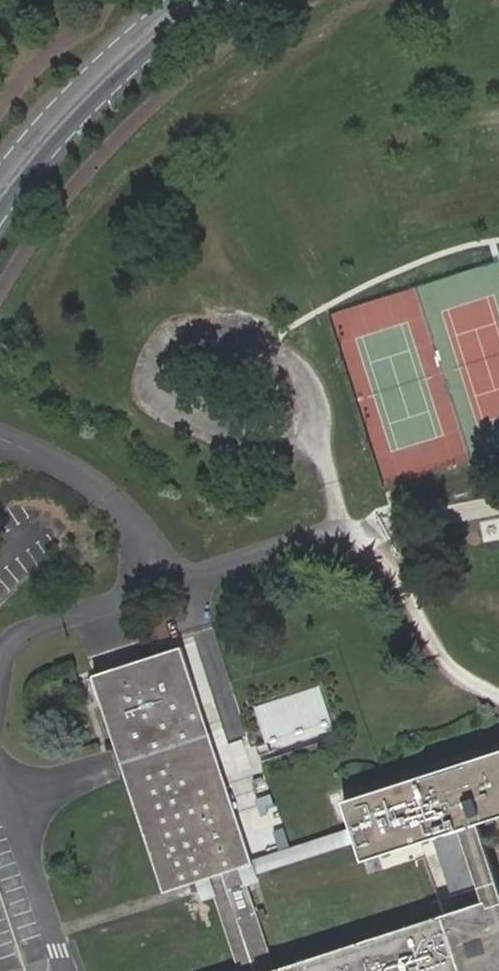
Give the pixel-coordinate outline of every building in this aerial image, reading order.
[(455,911),(274,970),(241,867),(252,863),(181,647),(92,676),(121,765),(163,892),(195,881),(207,878),(213,897),(238,970),(492,970),(490,965),(498,962),(498,896),(475,824),(498,816),(498,753),(344,803),(362,861),(432,839),(455,911)] [(319,685),(253,707),(265,742),(265,743),(331,721),(319,685)] [(256,746),(258,756),(268,752),(265,743),(265,742),(256,746)] [(256,871),(348,844),(344,829),(284,847),(284,848),(252,858),(256,871)] [(207,878),(195,881),(196,887),(201,901),(213,897),(207,878)] [(490,965),(492,970),(498,970),(498,962),(490,965)]
